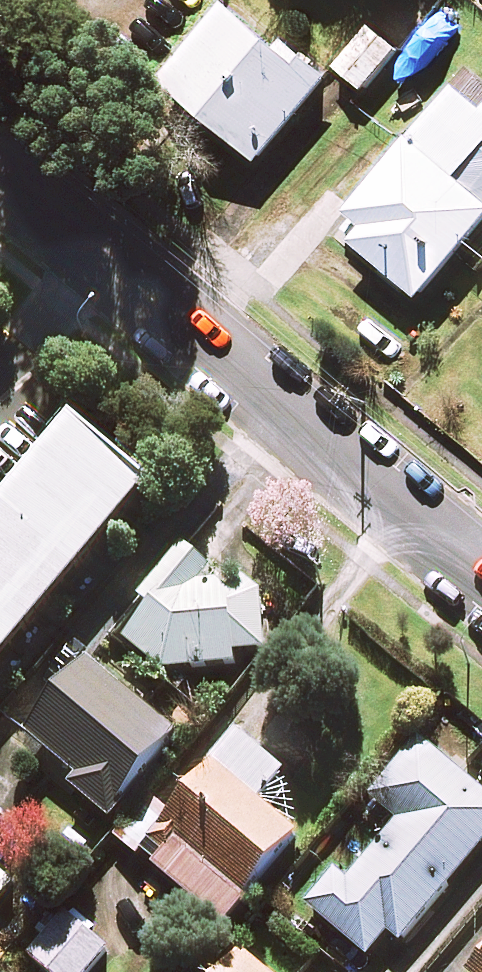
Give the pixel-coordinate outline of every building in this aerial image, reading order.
[(279,54),(223,8),(160,86),(257,166),(329,78),(287,45),(279,54)] [(396,52),(369,30),(336,71),(363,93),(396,52)] [(434,66),(388,122),(411,141),(334,234),(417,303),(481,224),(481,204),(455,182),(481,150),(481,107),(434,66)] [(149,491),(70,425),(0,509),(0,666),(149,491)] [(265,663),(259,586),(156,594),(123,641),(160,671),(265,663)] [(174,734),(80,660),(22,732),(79,778),(71,788),(108,817),(174,734)] [(418,739),(369,799),(397,822),(347,884),(332,872),(304,905),(367,956),(386,934),(399,945),(481,843),(481,791),(418,739)] [(294,832),(208,765),(167,818),(155,808),(124,847),(223,923),(294,832)] [(0,875),(0,899),(12,885),(0,875)] [(63,914),(28,955),(47,971),(89,971),(106,952),(63,914)] [(239,953),(222,971),(262,971),(239,953)]
